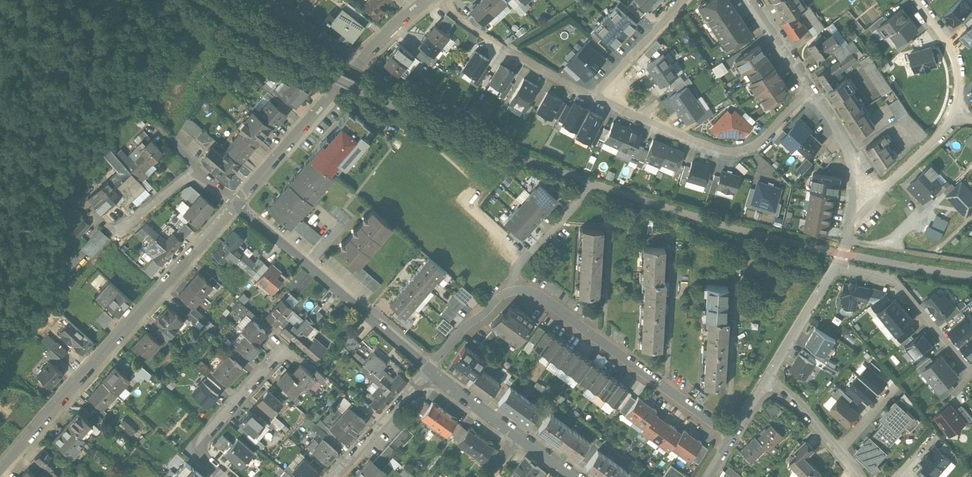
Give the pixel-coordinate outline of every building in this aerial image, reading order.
[(364,5),(377,18),(387,9),(382,4),(387,0),(369,0),(364,5)] [(495,13),(483,0),(482,0),(470,11),(483,24),(488,19),(489,19),(495,13)] [(495,13),(502,8),(501,7),(507,1),(505,0),(483,0),(495,13)] [(637,0),(633,0),(627,7),(640,19),(640,18),(648,9),(637,0)] [(648,9),(649,11),(656,3),(656,2),(658,0),(637,0),(648,9)] [(699,7),(728,51),(751,35),(728,0),(710,0),(699,7)] [(775,1),(788,20),(797,14),(804,9),(808,7),(803,0),(777,0),(775,1)] [(971,8),(963,0),(960,0),(944,15),(953,25),(959,19),(971,8)] [(620,1),(616,5),(625,13),(629,9),(620,1)] [(616,5),(605,17),(625,36),(636,24),(625,13),(616,5)] [(810,5),(808,7),(804,9),(820,32),(825,27),(810,5)] [(343,8),(331,23),(353,40),(365,25),(358,20),(343,8)] [(971,8),(959,19),(964,24),(964,23),(971,16),(971,8)] [(890,33),(910,18),(902,9),(887,21),(878,27),(879,28),(885,36),(890,33)] [(439,24),(448,30),(455,21),(447,14),(439,24)] [(808,30),(797,14),(788,20),(783,23),(794,40),(808,30)] [(358,20),(365,25),(368,26),(371,22),(362,15),(358,20)] [(878,27),(887,21),(883,16),(869,27),(873,32),(879,28),(878,27)] [(605,17),(593,29),(602,38),(614,48),(625,36),(605,17)] [(899,44),(910,35),(918,29),(910,18),(890,33),(898,43),(899,44)] [(435,25),(427,35),(441,46),(449,36),(435,25)] [(969,28),(960,36),(969,46),(971,43),(971,25),(969,28)] [(598,42),(602,38),(593,29),(589,34),(598,42)] [(813,37),(808,30),(794,40),(799,47),(813,37)] [(427,35),(420,45),(429,52),(434,56),(441,46),(427,35)] [(899,51),(914,40),(910,35),(899,44),(898,43),(895,46),(899,51)] [(819,60),(833,50),(828,42),(824,36),(809,46),(819,60)] [(592,37),(587,43),(600,55),(605,49),(592,37)] [(828,42),(833,50),(836,54),(843,48),(835,37),(828,42)] [(661,45),(657,41),(645,54),(649,58),(661,45)] [(586,42),(577,52),(595,69),(604,59),(600,55),(587,43),(586,42)] [(400,45),(392,54),(406,65),(413,56),(414,55),(413,55),(400,45)] [(420,45),(417,50),(425,57),(429,52),(420,45)] [(766,58),(758,46),(735,61),(743,73),(746,72),(766,58)] [(931,47),(910,53),(915,70),(922,68),(923,70),(931,68),(931,66),(936,65),(931,47)] [(414,55),(413,56),(421,62),(425,57),(417,50),(413,55),(414,55)] [(475,51),(463,70),(476,78),(477,78),(483,68),(489,60),(475,51)] [(577,52),(567,63),(568,63),(581,76),(585,79),(595,69),(577,52)] [(392,54),(384,64),(394,72),(398,75),(399,74),(406,65),(392,54)] [(670,64),(663,54),(647,66),(653,75),(670,64)] [(773,67),(766,58),(746,72),(752,81),(773,67)] [(832,67),(835,72),(844,67),(842,64),(844,62),(842,60),(832,67)] [(864,67),(883,95),(893,89),(874,61),(864,67)] [(581,76),(568,63),(563,69),(576,81),(581,76)] [(722,63),(712,69),(718,78),(728,72),(722,63)] [(670,64),(653,75),(661,86),(677,75),(670,64)] [(514,73),(500,65),(490,82),(503,90),(508,81),(514,73)] [(815,72),(818,77),(827,71),(823,65),(815,72)] [(781,80),(773,67),(752,81),(749,83),(757,95),(781,80)] [(827,71),(818,77),(828,92),(829,91),(842,83),(835,72),(832,67),(827,71)] [(483,68),(477,78),(476,78),(473,83),(479,86),(488,71),(483,68)] [(398,75),(394,72),(389,77),(401,83),(405,79),(399,74),(398,75)] [(285,77),(275,89),(284,97),(296,107),(311,89),(285,77)] [(677,93),(686,87),(692,83),(689,78),(674,88),(677,93)] [(848,78),(842,83),(829,91),(848,119),(863,108),(853,92),(856,90),(848,78)] [(528,103),(537,87),(524,79),(510,103),(523,111),(528,103)] [(789,92),(781,80),(757,95),(766,107),(789,92)] [(514,84),(508,81),(503,90),(499,96),(504,99),(514,84)] [(678,112),(695,100),(686,87),(677,93),(669,99),(678,112)] [(270,94),(280,102),(284,97),(275,89),(270,94)] [(271,102),(278,108),(282,103),(280,102),(270,94),(268,92),(264,97),(271,102)] [(548,93),(538,112),(539,116),(543,118),(546,117),(551,119),(553,116),(561,102),(561,101),(548,93)] [(898,119),(908,112),(899,99),(889,105),(898,119)] [(704,112),(695,100),(678,112),(687,124),(694,119),(704,112)] [(271,102),(259,116),(272,127),(275,129),(287,116),(278,108),(271,102)] [(566,105),(561,102),(553,116),(558,119),(566,105)] [(533,106),(528,103),(523,111),(520,117),(525,120),(533,106)] [(572,108),(564,124),(563,124),(577,132),(588,111),(574,103),(572,108)] [(566,105),(558,119),(558,120),(564,124),(572,108),(566,105)] [(875,126),(863,108),(848,119),(859,136),(875,126)] [(709,109),(704,112),(694,119),(698,125),(713,115),(709,109)] [(237,128),(240,131),(257,145),(272,127),(259,116),(254,111),(250,116),(248,114),(237,128)] [(602,118),(588,111),(577,132),(575,136),(590,143),(596,130),(602,118)] [(745,132),(747,132),(752,127),(751,126),(745,121),(735,111),(732,115),(728,111),(714,127),(721,134),(723,131),(729,136),(743,136),(743,133),(745,132)] [(323,143),(311,158),(331,175),(340,164),(345,169),(369,141),(363,136),(370,128),(363,122),(364,121),(356,115),(355,117),(349,112),(339,124),(345,130),(346,129),(348,131),(342,139),(340,138),(338,142),(339,143),(332,151),(323,143)] [(898,119),(920,142),(929,133),(908,112),(898,119)] [(745,121),(751,126),(755,121),(750,116),(745,121)] [(189,119),(183,129),(195,140),(203,131),(189,119)] [(135,125),(143,132),(147,128),(139,120),(135,125)] [(793,152),(797,147),(810,134),(812,132),(800,121),(787,135),(781,141),(782,142),(793,152)] [(628,130),(613,123),(604,142),(619,148),(628,130)] [(602,147),(609,131),(604,128),(597,145),(602,147)] [(602,132),(596,130),(590,143),(595,146),(602,132)] [(628,130),(619,148),(633,155),(637,145),(641,136),(628,130)] [(235,141),(226,151),(241,163),(257,145),(240,131),(232,139),(235,141)] [(781,141),(787,135),(783,131),(773,142),(778,146),(782,142),(781,141)] [(137,149),(148,138),(145,134),(133,145),(137,149)] [(797,147),(809,158),(821,145),(810,134),(797,147)] [(897,157),(887,143),(890,141),(886,135),(867,148),(880,168),(897,157)] [(116,158),(131,174),(138,167),(158,148),(148,138),(137,149),(138,150),(128,160),(122,153),(116,158)] [(661,164),(668,147),(653,141),(649,152),(645,161),(660,167),(661,164)] [(644,148),(637,145),(633,155),(630,161),(637,164),(644,148)] [(683,153),(668,147),(661,164),(676,170),(678,165),(683,153)] [(158,148),(138,167),(142,171),(150,163),(153,166),(164,155),(158,148)] [(222,155),(214,148),(205,159),(228,179),(241,163),(226,151),(222,155)] [(649,152),(643,150),(636,167),(642,169),(645,161),(649,152)] [(118,173),(89,202),(95,208),(131,174),(116,158),(112,152),(104,159),(118,173)] [(289,183),(312,202),(317,196),(316,194),(326,183),(327,184),(333,177),(331,175),(311,158),(305,165),(295,177),(295,176),(289,183)] [(795,176),(799,179),(812,164),(807,159),(797,170),(799,171),(795,176)] [(710,168),(692,163),(690,168),(687,180),(705,185),(707,180),(710,168)] [(676,170),(673,178),(679,180),(684,167),(678,165),(676,170)] [(910,187),(909,188),(924,204),(935,193),(941,188),(940,187),(933,180),(939,174),(931,165),(909,186),(910,187)] [(690,168),(685,167),(680,184),(685,186),(687,180),(690,168)] [(739,177),(722,172),(720,178),(717,189),(734,194),(739,177)] [(131,174),(95,208),(102,215),(121,197),(123,199),(122,201),(127,207),(145,189),(131,174)] [(812,191),(834,195),(837,196),(840,179),(814,174),(812,191)] [(717,189),(720,178),(714,176),(709,193),(715,195),(717,189)] [(713,181),(707,180),(705,185),(704,191),(709,193),(713,181)] [(274,201),(268,208),(291,227),(296,220),(295,219),(305,207),(306,209),(312,202),(289,183),(284,189),(284,190),(274,202),(274,201)] [(756,190),(752,204),(772,210),(771,214),(779,216),(781,204),(777,203),(781,190),(758,183),(756,190)] [(943,183),(940,187),(941,188),(935,193),(938,197),(947,188),(943,183)] [(949,196),(947,197),(965,216),(971,210),(971,194),(962,183),(956,188),(949,196)] [(952,184),(945,192),(949,196),(956,188),(952,184)] [(530,194),(546,208),(550,203),(552,205),(557,200),(548,192),(541,186),(537,190),(535,188),(530,194)] [(548,192),(557,200),(561,195),(552,187),(548,192)] [(68,200),(76,209),(86,199),(75,188),(68,195),(68,200)] [(751,208),(752,204),(756,190),(750,189),(745,206),(751,208)] [(188,199),(194,203),(201,195),(196,190),(188,199)] [(828,234),(834,195),(812,191),(805,231),(828,234)] [(194,203),(184,214),(197,226),(215,206),(201,194),(201,195),(194,203)] [(524,205),(540,220),(544,215),(542,213),(546,208),(530,194),(525,200),(527,202),(524,205)] [(513,213),(529,227),(533,222),(535,224),(540,220),(524,205),(520,209),(518,207),(513,213)] [(341,247),(338,251),(358,268),(359,266),(392,227),(372,210),(368,216),(363,216),(364,221),(357,228),(353,229),(353,233),(345,242),(341,243),(341,247)] [(513,231),(522,239),(527,234),(524,232),(529,227),(513,213),(508,219),(510,221),(506,225),(513,231)] [(235,229),(248,240),(255,233),(241,221),(235,229)] [(84,223),(73,235),(80,241),(90,228),(84,223)] [(185,223),(177,232),(185,239),(193,231),(185,223)] [(148,234),(155,240),(159,236),(146,224),(142,228),(148,234)] [(581,253),(580,262),(601,263),(603,231),(603,230),(582,229),(582,237),(583,238),(582,253),(581,253)] [(91,241),(96,246),(104,237),(105,236),(99,231),(91,241)] [(513,231),(509,235),(518,243),(522,239),(513,231)] [(224,245),(240,259),(251,268),(254,264),(237,249),(243,241),(234,233),(224,245)] [(145,238),(159,250),(163,246),(155,240),(148,234),(145,238)] [(166,242),(159,236),(155,240),(163,246),(172,254),(182,243),(173,234),(166,242)] [(104,237),(96,246),(100,250),(109,241),(104,237)] [(229,257),(236,263),(240,259),(224,245),(214,257),(223,264),(229,257)] [(153,257),(162,266),(172,254),(163,246),(159,250),(153,257)] [(645,282),(663,283),(664,250),(665,250),(665,249),(644,248),(644,249),(644,257),(645,257),(644,273),(643,273),(642,281),(642,282),(645,282)] [(421,268),(437,281),(445,272),(429,258),(421,268)] [(254,264),(251,268),(256,273),(264,264),(259,259),(254,264)] [(601,263),(580,262),(580,271),(581,271),(580,287),(579,287),(578,295),(578,296),(599,297),(599,296),(601,263)] [(264,264),(256,273),(260,276),(268,268),(264,264)] [(260,276),(257,281),(272,294),(286,278),(271,265),(268,268),(260,276)] [(381,285),(359,266),(358,268),(352,274),(374,293),(381,285)] [(212,278),(217,282),(221,278),(217,274),(216,275),(209,268),(206,272),(212,278)] [(413,277),(429,290),(437,281),(421,268),(413,277)] [(199,274),(189,285),(203,297),(213,286),(209,282),(208,282),(199,274)] [(405,286),(421,299),(429,290),(413,277),(405,286)] [(212,278),(209,282),(213,286),(217,289),(221,285),(217,282),(212,278)] [(109,282),(97,297),(118,316),(131,301),(109,282)] [(643,315),(663,316),(665,283),(665,284),(665,283),(663,283),(645,282),(644,290),(645,290),(644,306),(643,306),(643,315)] [(869,289),(846,284),(841,306),(855,309),(857,299),(867,301),(869,289)] [(179,296),(193,309),(194,308),(203,297),(189,285),(179,296)] [(398,295),(414,309),(421,299),(405,286),(398,295)] [(708,320),(725,321),(727,288),(727,287),(707,286),(707,287),(706,295),(707,295),(707,311),(705,311),(705,319),(705,320),(708,320)] [(887,293),(869,289),(867,301),(875,302),(885,294),(887,293)] [(935,292),(925,300),(939,318),(942,316),(954,306),(944,294),(940,298),(935,292)] [(456,298),(464,304),(465,305),(469,300),(460,293),(456,298)] [(290,294),(283,302),(291,309),(298,301),(290,294)] [(892,302),(885,294),(875,302),(871,305),(878,313),(879,313),(879,312),(892,302)] [(396,310),(406,318),(414,309),(398,295),(390,304),(396,310)] [(448,306),(456,313),(464,304),(456,298),(454,296),(446,305),(448,306)] [(895,299),(892,302),(879,312),(879,313),(887,323),(904,309),(895,299)] [(278,324),(283,328),(289,321),(284,316),(291,309),(283,302),(282,300),(266,318),(276,326),(278,324)] [(308,315),(312,319),(318,312),(322,308),(318,304),(308,315)] [(954,306),(942,316),(947,321),(961,310),(956,304),(954,306)] [(444,319),(449,323),(457,314),(456,313),(448,306),(440,315),(444,319)] [(168,308),(156,323),(171,336),(183,321),(168,308)] [(189,313),(198,320),(207,328),(211,323),(194,308),(193,309),(189,313)] [(502,314),(492,325),(517,343),(533,321),(516,309),(515,311),(511,308),(505,316),(502,314)] [(913,320),(904,309),(887,323),(896,333),(896,334),(909,323),(913,320)] [(406,318),(396,310),(392,316),(408,329),(413,323),(406,318)] [(961,310),(947,321),(952,328),(965,318),(967,317),(961,310)] [(105,312),(96,322),(105,330),(114,320),(105,312)] [(318,312),(312,319),(316,323),(323,315),(318,312)] [(198,320),(189,313),(185,318),(193,326),(198,320)] [(283,328),(281,330),(293,340),(312,319),(308,315),(297,327),(290,321),(289,321),(283,328)] [(661,349),(663,316),(643,315),(642,324),(643,324),(642,340),(641,340),(641,348),(641,349),(661,350),(661,349)] [(952,328),(949,331),(961,345),(971,335),(971,327),(965,318),(952,328)] [(314,326),(316,323),(312,319),(293,340),(316,360),(327,348),(313,336),(318,330),(314,326)] [(449,323),(444,319),(440,323),(449,330),(453,326),(449,323)] [(252,320),(242,331),(247,335),(255,343),(265,332),(252,320)] [(728,322),(728,321),(725,321),(708,320),(707,329),(708,329),(707,345),(706,344),(705,353),(726,354),(728,322)] [(916,331),(909,323),(896,334),(896,333),(895,334),(902,342),(911,335),(916,331)] [(71,325),(60,337),(83,356),(93,345),(71,325)] [(806,345),(814,350),(825,357),(836,339),(816,328),(806,345)] [(546,330),(532,348),(541,355),(555,337),(546,330)] [(147,333),(135,346),(147,357),(152,351),(153,353),(160,345),(147,333)] [(922,334),(915,339),(907,346),(918,359),(934,346),(930,340),(927,340),(922,334)] [(255,343),(247,335),(237,346),(242,351),(242,350),(251,358),(260,347),(255,343)] [(342,345),(352,353),(360,344),(350,335),(342,345)] [(911,335),(902,342),(898,346),(902,351),(907,346),(915,339),(911,335)] [(961,345),(971,358),(971,335),(961,345)] [(555,337),(541,355),(551,362),(564,343),(555,337)] [(237,355),(242,351),(237,346),(233,343),(228,347),(237,355)] [(564,343),(551,362),(560,368),(573,350),(564,343)] [(51,353),(59,359),(62,362),(68,354),(57,345),(51,353)] [(465,346),(454,362),(473,376),(479,368),(485,360),(465,346)] [(573,350),(560,368),(569,375),(582,356),(573,350)] [(814,350),(811,355),(826,364),(829,359),(825,357),(814,350)] [(47,357),(55,364),(59,359),(51,353),(47,357)] [(364,364),(366,366),(380,379),(397,393),(407,382),(397,374),(393,379),(387,372),(383,369),(387,365),(373,353),(364,364)] [(724,387),(726,354),(705,353),(705,362),(706,362),(705,378),(704,378),(704,386),(703,386),(703,387),(724,388),(724,387)] [(242,367),(228,355),(213,372),(227,385),(242,367)] [(799,355),(790,370),(805,379),(814,364),(808,360),(799,355)] [(811,355),(808,360),(814,364),(823,369),(826,364),(811,355)] [(934,362),(923,370),(923,371),(931,380),(950,365),(942,355),(934,362)] [(582,356),(569,375),(578,381),(591,363),(582,356)] [(930,357),(916,368),(920,373),(923,371),(923,370),(934,362),(930,357)] [(205,376),(211,370),(201,361),(196,367),(205,376)] [(591,363),(578,381),(587,388),(600,369),(591,363)] [(50,364),(38,378),(50,389),(62,376),(50,364)] [(315,378),(312,375),(301,365),(292,375),(303,385),(311,392),(317,386),(312,381),(315,378)] [(950,365),(931,380),(939,390),(950,382),(958,375),(950,365)] [(376,383),(380,379),(366,366),(363,370),(367,373),(366,374),(376,383)] [(859,376),(877,392),(886,382),(868,366),(859,376)] [(141,367),(131,377),(140,385),(145,380),(147,382),(152,377),(141,367)] [(501,370),(505,373),(501,380),(505,383),(513,373),(504,367),(501,370)] [(116,368),(104,383),(117,394),(130,380),(116,368)] [(498,382),(479,368),(473,376),(468,384),(487,398),(498,382)] [(316,369),(312,375),(315,378),(321,382),(325,377),(316,369)] [(600,369),(587,388),(596,394),(609,376),(600,369)] [(295,395),(303,385),(292,375),(287,371),(278,382),(287,390),(294,396),(295,395)] [(609,376),(596,394),(605,401),(618,383),(609,376)] [(859,376),(850,386),(864,398),(868,402),(877,392),(859,376)] [(377,397),(371,404),(380,412),(397,393),(380,379),(376,383),(379,386),(373,394),(377,397)] [(203,382),(193,394),(208,407),(218,395),(203,382)] [(950,382),(939,390),(936,393),(942,400),(951,393),(955,388),(950,382)] [(98,407),(103,411),(117,394),(104,383),(89,399),(98,407)] [(618,383),(605,401),(614,408),(616,406),(626,391),(628,389),(618,383)] [(845,392),(853,399),(858,404),(864,398),(850,386),(845,392)] [(539,408),(510,387),(498,403),(527,424),(539,408)] [(832,395),(838,401),(840,398),(848,404),(853,399),(845,392),(839,387),(832,395)] [(271,415),(282,402),(267,389),(256,401),(271,415)] [(295,395),(294,396),(287,390),(283,395),(295,406),(301,400),(295,395)] [(626,391),(616,406),(621,409),(630,396),(631,395),(626,391)] [(700,391),(695,399),(702,404),(707,396),(700,391)] [(905,392),(896,402),(905,411),(907,409),(908,410),(914,403),(905,392)] [(630,396),(621,409),(619,411),(625,415),(636,400),(630,396)] [(636,400),(625,415),(634,421),(651,399),(647,396),(644,399),(646,400),(645,402),(638,397),(636,400)] [(355,403),(363,411),(368,405),(360,397),(355,403)] [(838,401),(830,409),(839,417),(839,418),(840,419),(840,418),(848,425),(858,413),(848,404),(840,398),(838,401)] [(655,402),(651,399),(634,421),(643,428),(654,413),(656,410),(650,405),(651,404),(653,405),(655,402)] [(898,431),(898,430),(903,425),(911,432),(921,420),(908,410),(907,409),(905,411),(896,402),(887,412),(883,417),(883,418),(886,420),(898,431)] [(349,408),(360,417),(364,411),(363,411),(355,403),(354,403),(349,408)] [(422,417),(446,435),(456,420),(432,403),(422,417)] [(951,404),(935,417),(947,431),(953,432),(965,422),(956,411),(951,404)] [(315,424),(327,434),(331,429),(341,438),(346,442),(364,421),(360,417),(349,408),(348,406),(343,412),(335,406),(328,415),(328,414),(322,421),(320,419),(315,424)] [(965,422),(968,426),(971,423),(971,418),(962,406),(956,411),(965,422)] [(107,415),(103,411),(98,407),(94,411),(103,419),(107,415)] [(255,436),(265,425),(249,411),(238,423),(250,433),(254,437),(255,436)] [(661,418),(654,413),(643,428),(641,431),(650,438),(666,415),(662,412),(660,415),(662,417),(661,418)] [(68,425),(85,440),(89,444),(95,437),(88,431),(92,426),(78,414),(68,425)] [(558,443),(569,428),(550,414),(538,429),(558,443)] [(671,418),(666,415),(650,438),(659,444),(672,427),(665,422),(667,420),(668,421),(671,418)] [(274,416),(270,421),(279,429),(283,424),(274,416)] [(123,418),(118,423),(129,434),(134,430),(123,418)] [(898,430),(898,431),(886,420),(870,438),(885,451),(894,441),(898,437),(901,433),(898,430)] [(772,424),(757,440),(765,448),(767,450),(782,434),(772,424)] [(80,445),(85,440),(68,425),(55,440),(74,457),(82,447),(80,445)] [(679,431),(672,427),(659,444),(668,451),(671,448),(683,430),(685,428),(680,425),(678,428),(680,430),(679,431)] [(462,426),(453,438),(459,442),(467,430),(462,426)] [(373,463),(382,470),(414,434),(405,427),(373,463)] [(589,442),(569,428),(558,443),(577,458),(589,442)] [(683,430),(671,448),(680,454),(696,431),(692,428),(690,432),(691,433),(690,435),(683,430)] [(331,429),(327,434),(337,443),(341,438),(331,429)] [(469,429),(467,430),(459,442),(458,444),(459,445),(459,444),(483,462),(483,461),(493,447),(469,430),(470,429),(469,429)] [(700,434),(696,431),(680,454),(689,461),(702,443),(695,438),(696,436),(698,438),(700,434)] [(255,436),(254,437),(250,433),(246,437),(255,445),(259,440),(255,436)] [(327,434),(323,438),(333,447),(337,443),(327,434)] [(225,453),(233,444),(223,435),(215,444),(225,453)] [(323,438),(312,451),(326,463),(337,451),(333,447),(323,438)] [(754,438),(740,452),(751,462),(765,448),(757,440),(754,438)] [(868,463),(866,465),(873,474),(881,468),(876,461),(885,451),(870,438),(870,439),(865,444),(857,453),(859,455),(868,463)] [(253,453),(238,439),(233,444),(225,453),(240,467),(253,453)] [(804,476),(805,476),(816,467),(807,458),(815,451),(806,441),(796,451),(799,454),(790,463),(804,476)] [(934,446),(921,462),(925,465),(936,475),(949,460),(934,446)] [(498,451),(493,447),(483,461),(488,464),(498,451)] [(34,461),(43,469),(48,473),(49,472),(54,476),(58,476),(61,474),(53,467),(57,462),(43,450),(34,461)] [(586,466),(601,476),(622,476),(626,472),(597,451),(586,466)] [(859,455),(855,459),(864,467),(866,465),(868,463),(859,455)] [(525,458),(515,470),(523,476),(544,476),(546,474),(525,458)] [(293,471),(298,475),(300,476),(315,476),(319,472),(304,459),(293,471)] [(355,476),(384,476),(386,474),(382,470),(373,463),(370,460),(361,470),(357,474),(357,475),(355,476)] [(43,469),(34,461),(31,464),(39,472),(43,469)] [(175,475),(178,476),(202,476),(186,463),(175,475)] [(741,475),(728,464),(717,476),(740,476),(741,475)] [(936,475),(925,465),(917,474),(920,476),(937,476),(936,475)] [(288,466),(284,471),(291,476),(296,476),(298,475),(293,471),(288,466)] [(668,471),(676,476),(683,476),(684,475),(671,466),(668,471)] [(284,471),(280,467),(276,472),(282,476),(291,476),(284,471)] [(805,476),(825,476),(816,467),(805,476)] [(404,476),(415,476),(404,468),(400,474),(404,476)]
